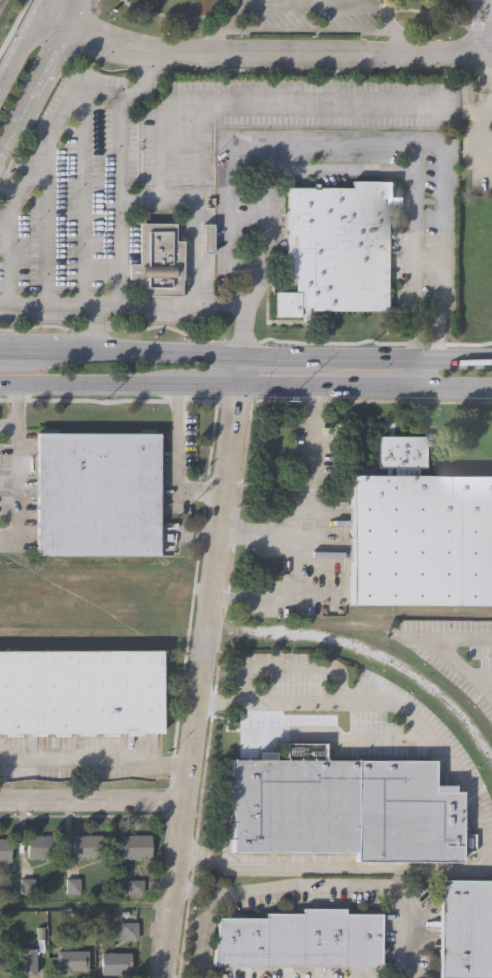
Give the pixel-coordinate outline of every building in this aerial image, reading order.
[(312,187),(312,183),(317,183),(317,187),(351,187),(351,181),(394,181),(394,195),(402,195),(402,204),(386,204),(385,310),(309,309),(309,321),(300,321),(301,306),(297,306),(297,315),(273,315),(273,285),(270,285),(270,279),(286,279),(286,187),(312,187)] [(137,292),(137,277),(129,277),(129,262),(138,262),(138,221),(175,221),(175,239),(184,239),(184,276),(182,276),(182,292),(137,292)] [(158,433),(158,555),(37,555),(37,553),(33,553),(33,546),(37,546),(37,495),(34,495),(34,474),(37,474),(37,433),(158,433)] [(378,465),(379,433),(426,434),(426,466),(378,465)] [(351,475),(491,476),(491,605),(350,605),(351,475)] [(160,734),(0,735),(0,652),(159,652),(160,734)] [(434,758),(434,783),(454,783),(454,790),(462,790),(461,860),(357,859),(357,850),(233,849),(234,758),(260,758),(260,753),(274,753),(274,757),(434,758)] [(102,833),(102,857),(73,857),(73,833),(102,833)] [(55,834),(55,858),(26,858),(26,834),(55,834)] [(121,834),(150,834),(150,858),(121,858),(121,834)] [(10,862),(0,862),(0,839),(10,839),(10,862)] [(440,878),(491,879),(491,976),(439,975),(440,878)] [(214,963),(220,916),(266,916),(266,911),(302,911),(302,906),(345,906),(345,913),(381,913),(380,964),(214,963)] [(137,940),(119,940),(119,922),(137,922),(137,940)] [(21,970),(21,948),(36,948),(36,973),(23,973),(23,970),(21,970)] [(56,974),(56,950),(87,950),(87,970),(71,970),(71,974),(56,974)] [(101,974),(101,952),(130,952),(130,970),(125,970),(125,974),(101,974)]
